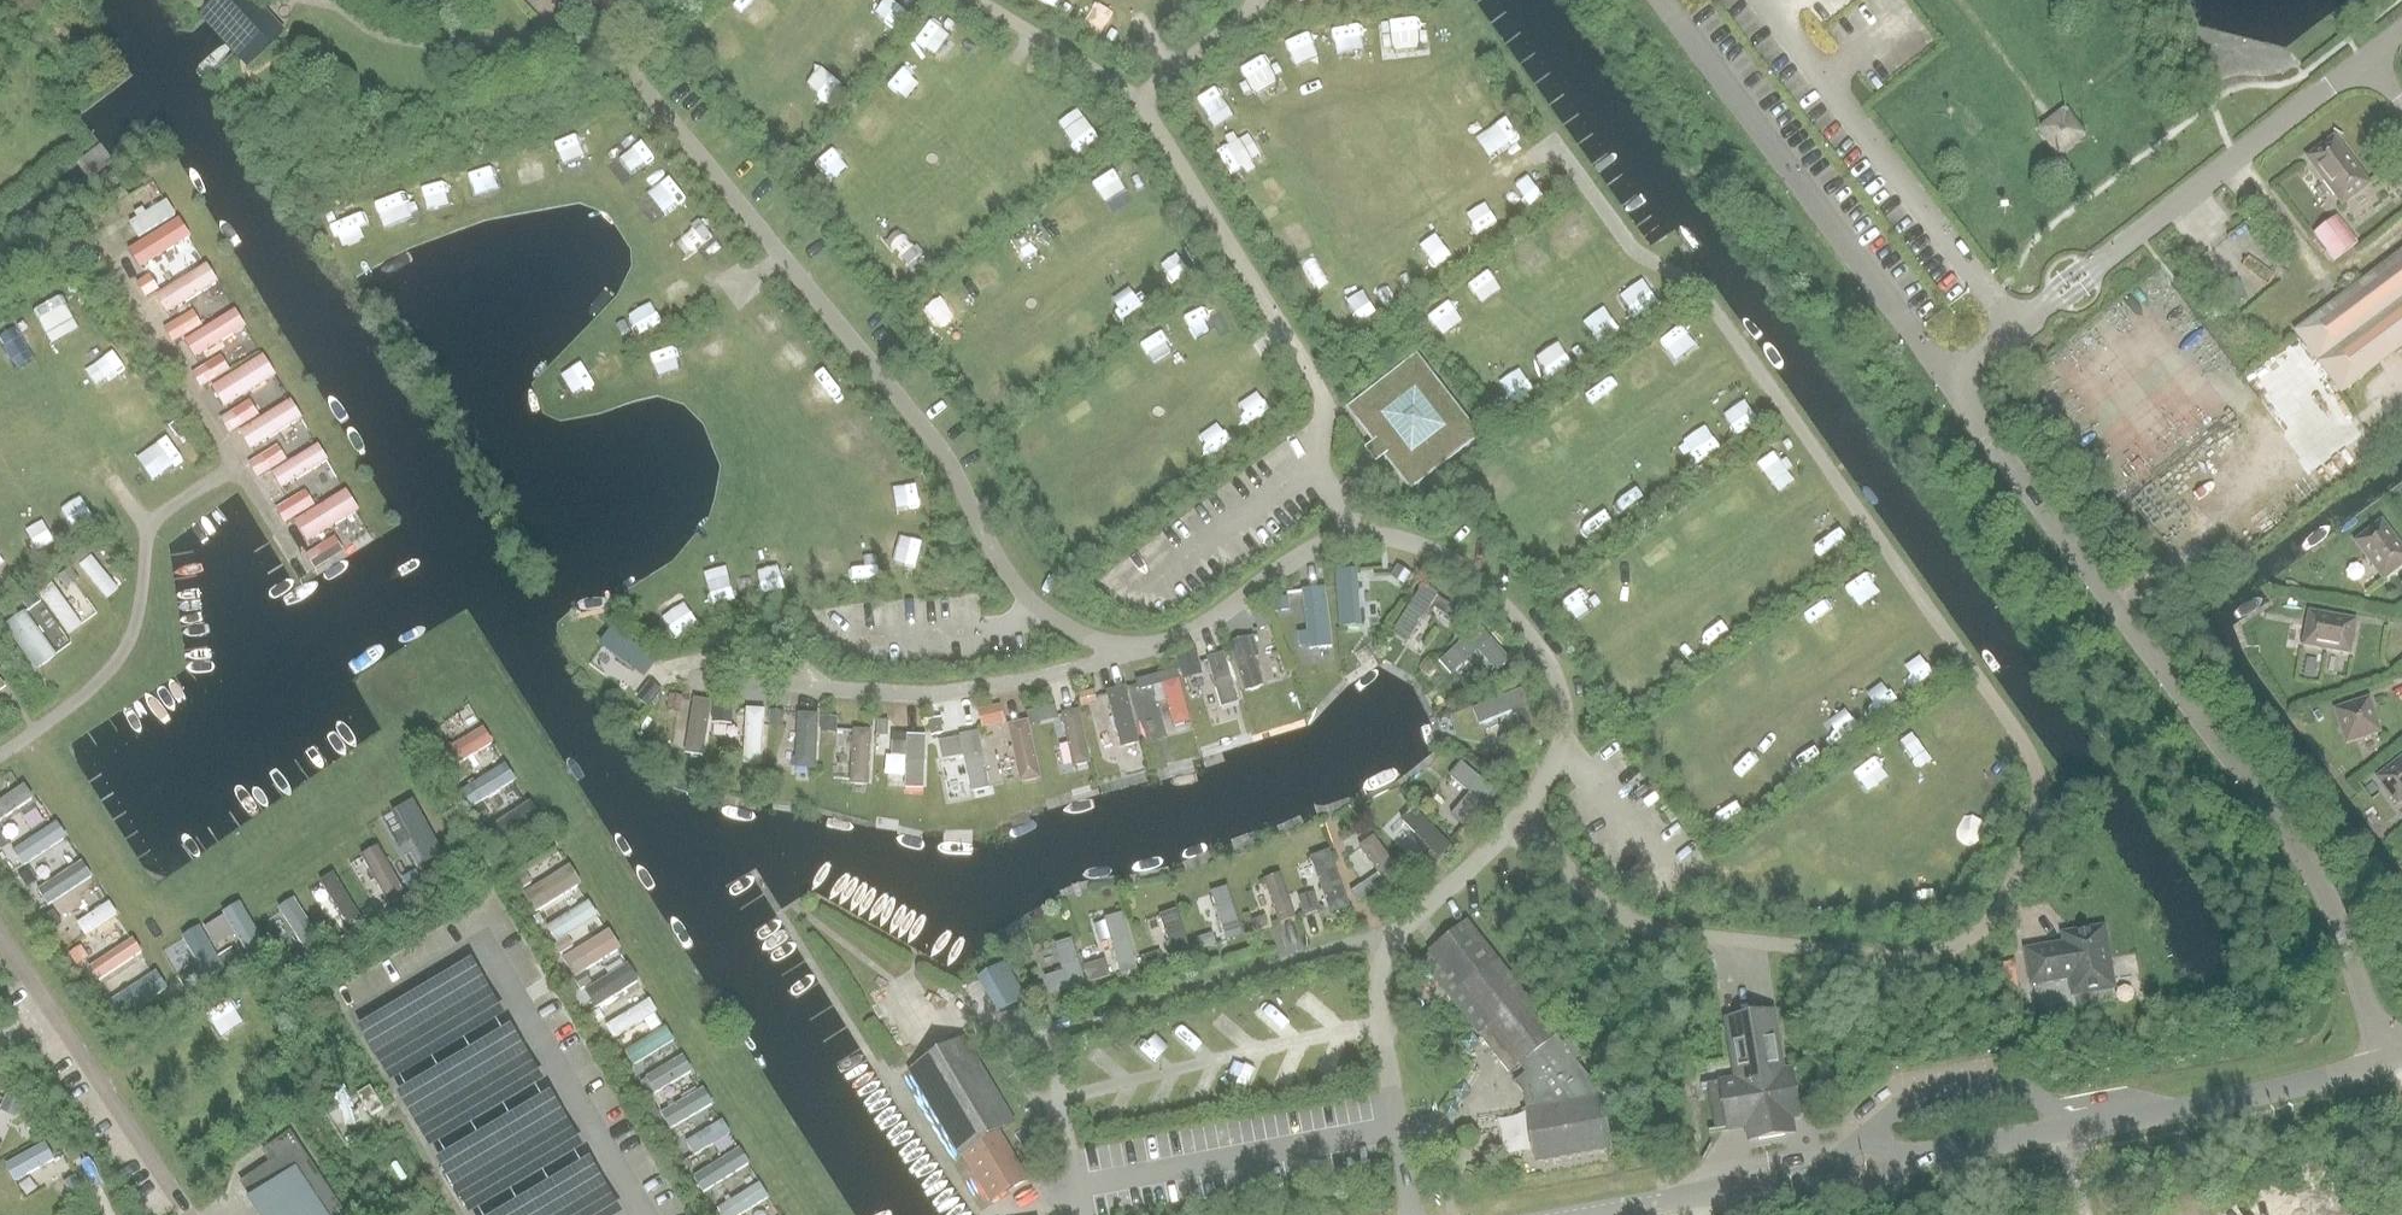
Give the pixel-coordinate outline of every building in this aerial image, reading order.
[(200,15),(205,20),(226,42),(261,9),(253,0),(215,0),(200,15)] [(1422,51),(1421,21),(1384,23),(1385,52),(1422,51)] [(929,43),(942,55),(962,34),(948,22),(929,43)] [(1266,58),(1244,72),(1260,96),(1282,82),(1266,58)] [(1040,119),(1068,136),(1081,115),(1053,97),(1040,119)] [(2086,136),(2065,109),(2039,130),(2059,157),(2086,136)] [(1242,137),(1220,153),(1238,179),(1261,163),(1242,137)] [(2334,138),(2308,158),(2343,205),(2369,184),(2334,138)] [(647,143),(621,158),(631,176),(657,161),(647,143)] [(112,195),(116,203),(128,196),(123,188),(112,195)] [(142,239),(181,218),(172,201),(132,221),(142,239)] [(1580,210),(1548,228),(1564,254),(1595,236),(1580,210)] [(2359,242),(2338,215),(2314,234),(2334,261),(2359,242)] [(2332,383),(2341,395),(2365,377),(2401,349),(2401,252),(2294,334),(2332,383)] [(147,298),(159,290),(151,277),(138,284),(147,298)] [(1648,284),(1625,298),(1640,321),(1662,307),(1648,284)] [(1371,290),(1344,300),(1354,327),(1382,316),(1371,290)] [(45,292),(36,297),(41,304),(49,299),(45,292)] [(164,329),(174,344),(188,336),(179,320),(164,329)] [(213,389),(229,412),(281,377),(265,354),(213,389)] [(1417,358),(1351,411),(1412,489),(1478,436),(1417,358)] [(192,374),(202,389),(216,380),(206,365),(192,374)] [(802,394),(817,415),(850,393),(835,372),(802,394)] [(221,420),(231,435),(245,426),(235,410),(221,420)] [(187,433),(177,421),(169,427),(179,440),(187,433)] [(148,450),(165,476),(187,461),(170,436),(148,450)] [(323,446),(275,474),(286,492),(334,464),(323,446)] [(249,464),(259,479),(273,470),(263,455),(249,464)] [(907,519),(907,522),(928,518),(920,479),(883,486),(890,522),(907,519)] [(277,509),(286,524),(300,516),(291,501),(277,509)] [(2401,565),(2401,548),(2382,522),(2355,542),(2384,579),(2401,565)] [(306,556),(315,571),(330,562),(320,547),(306,556)] [(83,549),(72,558),(78,565),(89,556),(83,549)] [(112,601),(124,592),(96,559),(84,568),(112,601)] [(1398,566),(1392,576),(1405,584),(1411,574),(1398,566)] [(71,569),(59,577),(67,589),(80,580),(71,569)] [(1357,571),(1336,572),(1340,626),(1362,625),(1357,571)] [(739,573),(712,580),(720,607),(746,599),(739,573)] [(1438,596),(1439,594),(1424,584),(1394,629),(1409,639),(1431,605),(1453,620),(1459,610),(1438,596)] [(46,598),(73,637),(87,627),(60,588),(46,598)] [(663,636),(693,630),(684,589),(653,596),(663,636)] [(30,612),(43,603),(33,590),(20,599),(30,612)] [(1300,651),(1335,649),(1333,590),(1297,591),(1300,651)] [(1289,597),(1274,598),(1276,612),(1291,610),(1289,597)] [(1259,630),(1272,626),(1267,611),(1254,615),(1259,630)] [(9,627),(40,673),(62,659),(31,612),(9,627)] [(2350,654),(2356,621),(2310,612),(2304,645),(2350,654)] [(1497,673),(1512,659),(1479,625),(1440,662),(1452,676),(1478,652),(1497,673)] [(645,680),(657,664),(622,636),(609,652),(645,680)] [(1270,688),(1256,638),(1235,644),(1249,694),(1270,688)] [(1183,681),(1197,677),(1190,653),(1176,658),(1183,681)] [(1222,707),(1239,706),(1236,656),(1218,657),(1222,707)] [(1139,691),(1163,686),(1173,728),(1192,723),(1177,669),(1136,680),(1139,691)] [(663,692),(650,682),(637,699),(649,709),(663,692)] [(1129,688),(1111,694),(1129,750),(1147,745),(1129,688)] [(1531,746),(1543,741),(1522,689),(1473,709),(1479,725),(1515,711),(1527,743),(1529,742),(1531,746)] [(1082,708),(1098,704),(1094,690),(1078,694),(1082,708)] [(670,695),(667,711),(681,713),(684,697),(670,695)] [(2347,743),(2380,732),(2369,699),(2336,710),(2347,743)] [(714,703),(712,724),(732,726),(733,704),(714,703)] [(979,710),(983,729),(1005,724),(1001,705),(979,710)] [(1044,722),(1059,719),(1056,706),(1041,709),(1044,722)] [(768,762),(769,711),(749,711),(747,761),(768,762)] [(769,726),(783,727),(784,712),(770,711),(769,726)] [(1088,713),(1069,714),(1074,767),(1093,766),(1088,713)] [(821,734),(837,735),(839,718),(822,717),(821,734)] [(931,736),(944,733),(941,717),(928,720),(931,736)] [(888,737),(889,721),(878,721),(878,737),(888,737)] [(1022,784),(1043,782),(1036,721),(1014,724),(1022,784)] [(874,785),(875,731),(856,731),(855,785),(874,785)] [(971,793),(991,789),(979,732),(959,736),(960,738),(940,742),(944,762),(964,757),(971,793)] [(925,789),(926,736),(893,735),(892,757),(907,757),(906,789),(925,789)] [(443,774),(452,769),(444,755),(435,761),(443,774)] [(2401,801),(2401,758),(2377,777),(2398,804),(2401,801)] [(1468,830),(1499,794),(1461,763),(1450,776),(1470,793),(1451,816),(1468,830)] [(37,800),(27,785),(0,804),(0,827),(37,800)] [(453,797),(461,809),(469,804),(462,791),(453,797)] [(488,832),(497,847),(544,820),(535,804),(488,832)] [(470,813),(479,826),(491,818),(482,805),(470,813)] [(1404,826),(1439,864),(1455,848),(1420,811),(1404,826)] [(423,814),(408,824),(441,878),(456,868),(423,814)] [(0,833),(0,848),(1,849),(10,843),(2,832),(0,833)] [(1358,903),(1400,874),(1374,836),(1359,847),(1378,874),(1351,893),(1358,903)] [(382,847),(367,856),(397,910),(413,901),(382,847)] [(1334,852),(1314,860),(1335,917),(1356,909),(1334,852)] [(1413,878),(1424,867),(1416,859),(1405,870),(1413,878)] [(29,869),(20,876),(29,888),(38,882),(29,869)] [(416,871),(403,879),(411,892),(424,884),(416,871)] [(533,884),(526,873),(514,880),(521,891),(533,884)] [(354,933),(370,922),(337,875),(314,891),(335,922),(343,916),(354,933)] [(1285,926),(1302,919),(1284,875),(1267,881),(1285,926)] [(86,887),(52,904),(60,919),(94,901),(86,887)] [(1214,894),(1229,943),(1248,937),(1233,888),(1214,894)] [(1298,898),(1303,914),(1320,909),(1315,893),(1298,898)] [(320,939),(294,899),(280,909),(306,948),(320,939)] [(225,915),(253,962),(272,950),(244,903),(225,915)] [(53,910),(45,916),(53,928),(61,922),(53,910)] [(396,910),(387,916),(393,926),(402,919),(396,910)] [(1181,911),(1164,916),(1179,960),(1195,955),(1181,911)] [(529,921),(534,928),(544,922),(539,915),(529,921)] [(1128,916),(1109,921),(1124,977),(1143,973),(1128,916)] [(1254,933),(1269,928),(1265,916),(1250,921),(1254,933)] [(1602,1101),(1607,1100),(1607,1098),(1603,1098),(1575,1063),(1582,1058),(1571,1043),(1564,1049),(1556,1040),(1558,1038),(1468,924),(1421,962),(1510,1076),(1521,1068),(1528,1077),(1517,1086),(1526,1097),(1528,1113),(1528,1114),(1536,1161),(1610,1148),(1602,1101)] [(2075,945),(2028,953),(2033,984),(2071,977),(2074,994),(2113,988),(2103,930),(2074,935),(2075,945)] [(207,964),(217,959),(203,932),(194,937),(207,964)] [(1198,939),(1201,950),(1217,945),(1213,934),(1198,939)] [(352,947),(346,936),(332,945),(338,956),(352,947)] [(574,947),(569,938),(555,947),(560,956),(574,947)] [(1051,997),(1087,986),(1073,939),(1055,945),(1063,973),(1045,978),(1051,997)] [(81,946),(70,954),(78,966),(89,959),(81,946)] [(124,947),(90,970),(99,982),(133,960),(124,947)] [(237,959),(231,949),(218,957),(225,967),(237,959)] [(1140,958),(1143,968),(1163,961),(1160,951),(1140,958)] [(304,974),(316,966),(310,957),(298,965),(304,974)] [(1084,967),(1089,984),(1111,978),(1106,960),(1084,967)] [(1002,967),(980,981),(1000,1014),(1022,1000),(1002,967)] [(137,1009),(170,988),(161,973),(128,995),(137,1009)] [(193,973),(181,980),(187,991),(200,984),(193,973)] [(581,975),(579,976),(574,979),(582,992),(587,988),(589,987),(581,975)] [(100,1004),(108,999),(100,986),(91,991),(100,1004)] [(654,1000),(608,1026),(617,1041),(663,1015),(654,1000)] [(605,1019),(599,1010),(590,1016),(596,1025),(605,1019)] [(1746,1127),(1748,1142),(1759,1140),(1785,1136),(1796,1134),(1793,1119),(1805,1117),(1805,1115),(1798,1116),(1791,1072),(1797,1071),(1797,1070),(1782,1072),(1781,1064),(1772,1014),(1728,1021),(1738,1080),(1701,1086),(1702,1087),(1708,1086),(1716,1130),(1709,1131),(1709,1133),(1724,1130),(1746,1127)] [(630,1050),(637,1065),(680,1045),(672,1030),(630,1050)] [(612,1058),(622,1053),(613,1039),(604,1045),(612,1058)] [(964,1043),(910,1075),(911,1077),(914,1076),(963,1156),(960,1158),(960,1160),(964,1158),(989,1200),(1006,1190),(1010,1195),(1029,1185),(999,1136),(1015,1126),(964,1043)] [(650,1098),(644,1086),(633,1093),(639,1104),(650,1098)] [(359,1096),(371,1117),(384,1109),(371,1088),(359,1096)] [(674,1132),(718,1108),(709,1090),(664,1115),(674,1132)] [(8,1096),(1,1110),(16,1118),(23,1103),(8,1096)] [(661,1117),(653,1103),(643,1109),(652,1123),(661,1117)] [(699,1158),(735,1137),(727,1123),(691,1144),(699,1158)] [(661,1136),(668,1149),(677,1143),(670,1130),(661,1136)] [(246,1179),(257,1196),(251,1200),(261,1214),(346,1214),(299,1144),(292,1133),(268,1149),(276,1160),(246,1179)] [(9,1166),(20,1185),(60,1164),(49,1144),(9,1166)] [(690,1184),(702,1200),(753,1166),(742,1149),(690,1184)] [(681,1176),(693,1169),(688,1160),(676,1167),(681,1176)] [(76,1173),(64,1179),(74,1197),(85,1191),(76,1173)] [(722,1214),(748,1214),(773,1203),(766,1187),(719,1209),(722,1214)]
